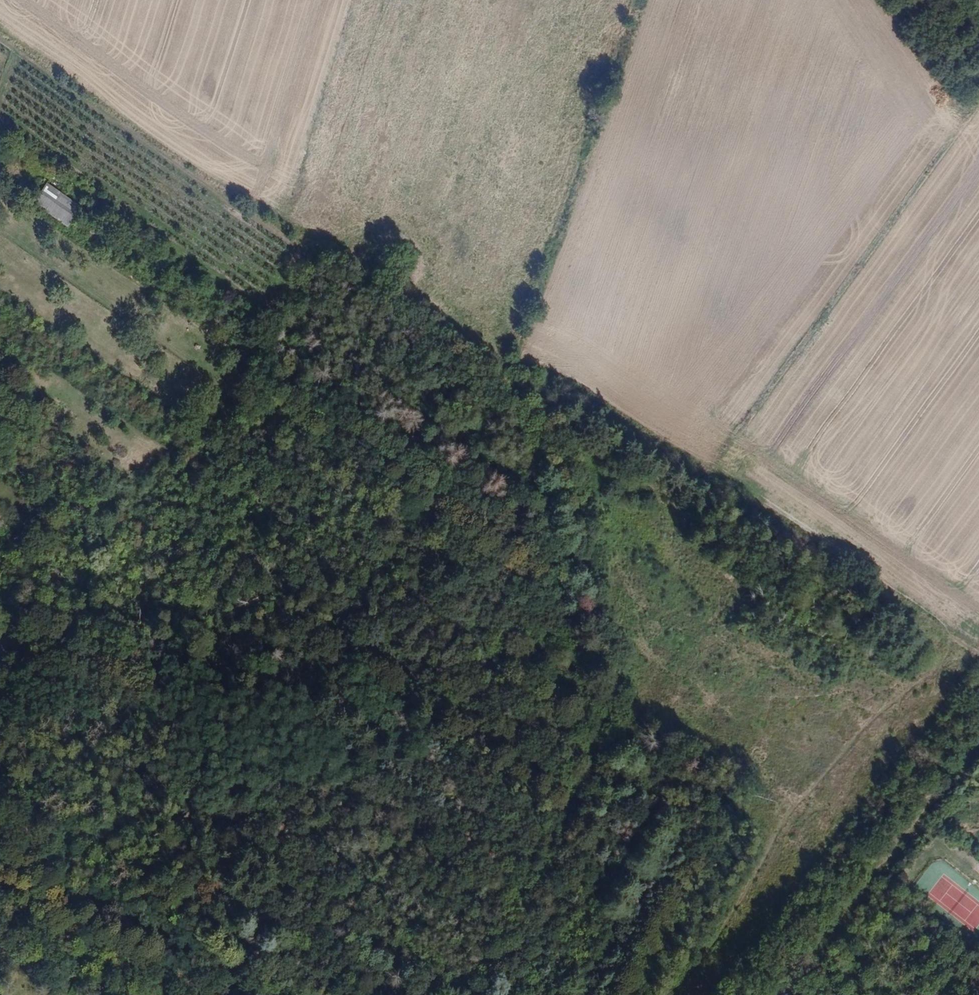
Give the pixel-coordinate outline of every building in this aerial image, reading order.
[(34,202),(69,225),(83,205),(48,182),(34,202)]
